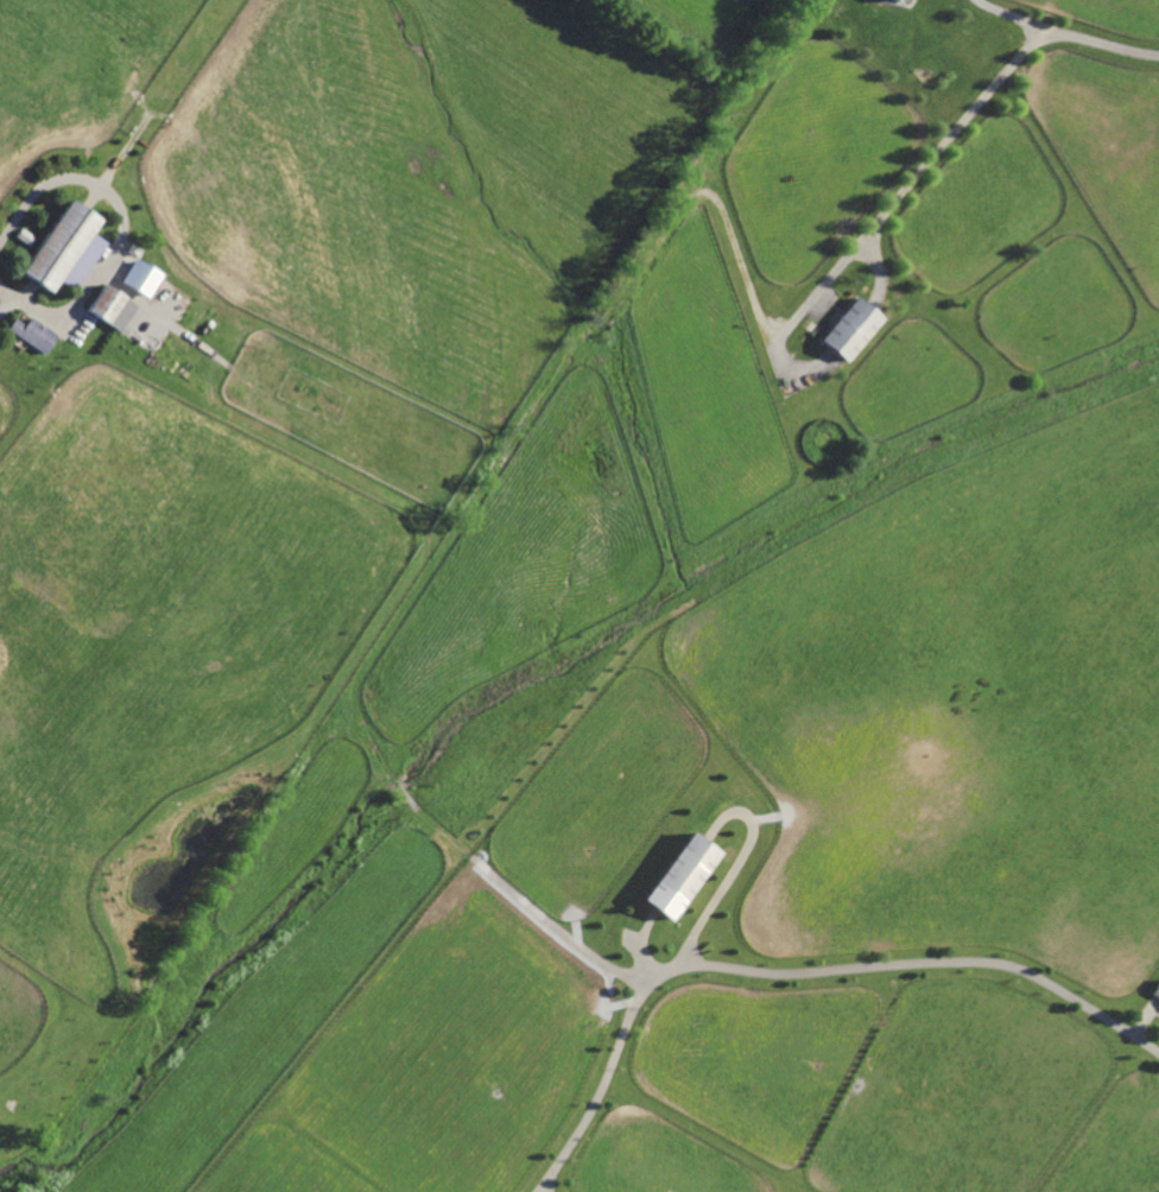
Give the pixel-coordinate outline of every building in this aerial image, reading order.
[(44,293),(34,286),(27,281),(14,272),(66,197),(80,205),(87,211),(96,217),(44,293)] [(27,246),(12,236),(19,226),(33,236),(27,246)] [(141,293),(120,280),(134,256),(135,255),(157,268),(141,293)] [(116,331),(97,318),(88,311),(83,309),(102,281),(106,285),(114,290),(135,305),(116,331)] [(844,363),(841,361),(826,349),(816,341),(831,323),(843,309),(855,293),(866,302),(876,310),(884,316),(844,363)] [(56,335),(42,354),(26,343),(17,337),(5,329),(13,316),(19,321),(21,322),(23,323),(27,316),(56,335)] [(667,919),(657,911),(650,906),(639,898),(689,829),(699,836),(708,842),(718,850),(667,919)] [(1157,977),(1158,979),(1158,1000),(1150,994),(1147,993),(1157,977)]
